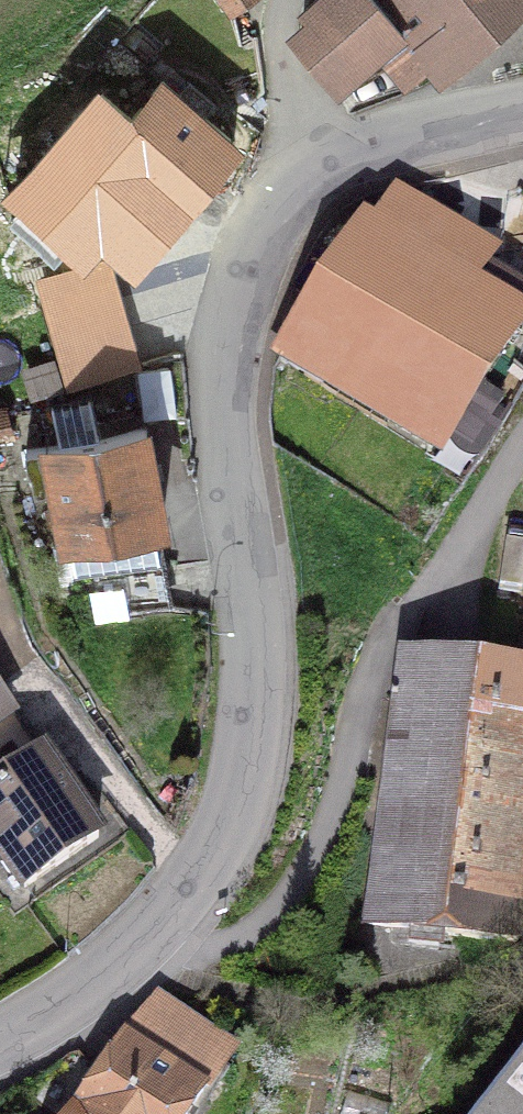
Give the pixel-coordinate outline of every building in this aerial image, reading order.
[(307,10),(314,19),(301,30),(316,48),(312,52),(339,84),(401,31),(376,0),(319,0),(307,10)] [(401,31),(439,75),(522,0),(376,0),(401,31)] [(131,35),(112,57),(134,75),(152,52),(131,35)] [(86,111),(52,151),(153,237),(234,142),(199,112),(209,101),(190,85),(180,96),(162,81),(115,136),(86,111)] [(439,445),(522,317),(522,297),(481,270),(486,263),(455,244),(461,233),(395,191),(371,228),(365,225),(285,349),(439,445)] [(74,380),(131,363),(102,264),(45,281),(74,380)] [(35,489),(54,485),(64,541),(152,525),(163,523),(145,427),(98,436),(90,392),(45,407),(53,444),(26,449),(35,489)] [(152,525),(64,541),(73,586),(91,582),(98,619),(167,606),(152,525)] [(391,701),(398,702),(367,924),(415,931),(413,945),(438,949),(440,934),(516,944),(522,894),(522,680),(444,668),(447,647),(409,641),(399,694),(392,693),(391,701)] [(10,715),(0,699),(0,722),(10,715)] [(0,722),(0,851),(25,887),(98,838),(75,803),(86,796),(76,782),(65,789),(42,755),(39,757),(10,715),(0,722)] [(203,1091),(125,1037),(70,1113),(186,1113),(203,1091)] [(487,1113),(522,1113),(522,1070),(487,1113)]
